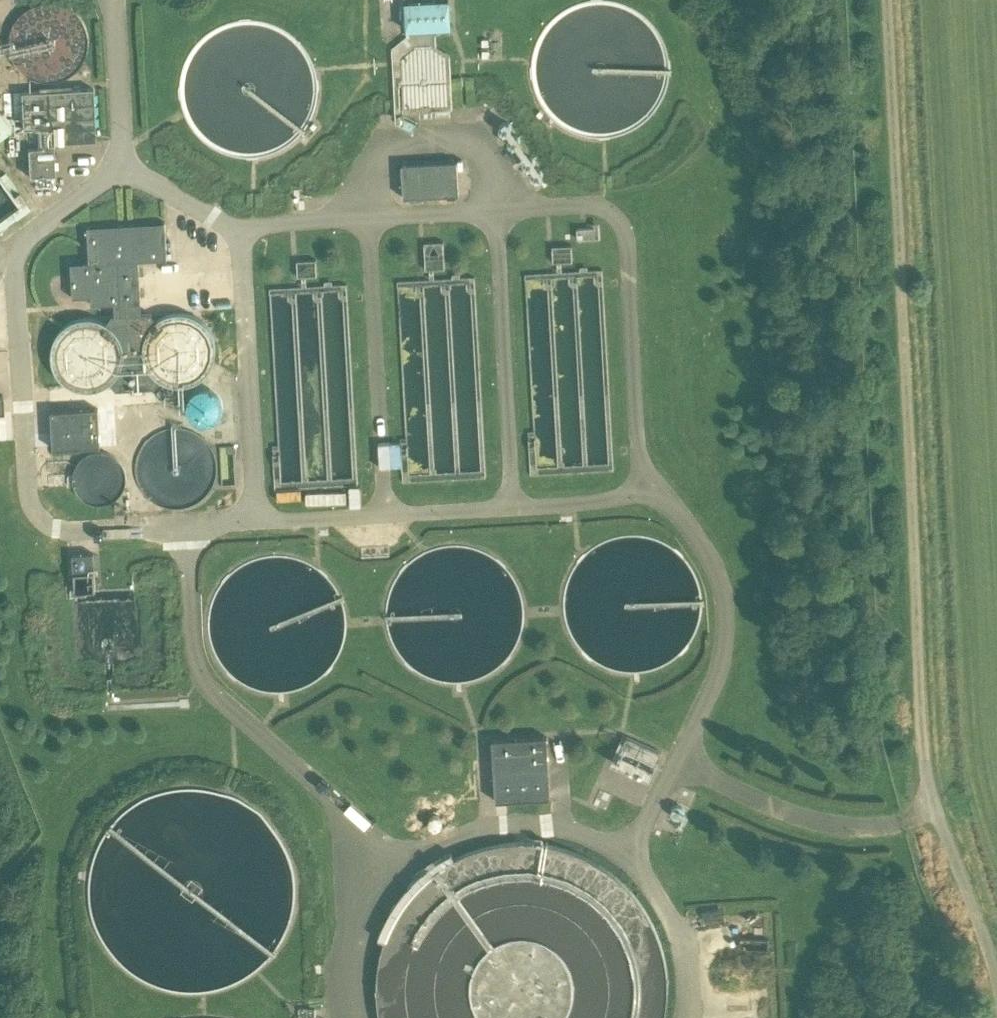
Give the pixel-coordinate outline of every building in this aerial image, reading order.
[(405,1),(406,30),(434,28),(452,27),(450,0),(423,0),(405,1)] [(96,139),(93,88),(21,92),(23,128),(39,127),(39,141),(40,147),(28,147),(29,175),(54,174),(53,142),(96,139)] [(404,198),(459,195),(457,161),(401,164),(404,198)] [(17,200),(0,177),(0,213),(17,200)] [(111,315),(106,323),(112,330),(116,336),(119,343),(120,349),(120,357),(119,366),(115,374),(110,382),(116,389),(155,387),(161,378),(154,374),(149,370),(145,362),(143,354),(142,346),(144,338),(146,331),(152,325),(157,320),(151,313),(142,313),(139,260),(167,258),(165,222),(88,226),(90,263),(71,264),(73,297),(91,296),(91,304),(121,303),(121,314),(111,315)] [(577,227),(576,227),(577,238),(600,237),(599,226),(577,227)] [(170,339),(183,352),(194,340),(181,327),(170,339)] [(85,353),(99,351),(97,337),(83,339),(85,353)] [(222,409),(224,402),(223,399),(222,395),(219,390),(213,387),(208,386),(202,387),(199,388),(196,391),(192,396),(191,402),(192,407),(195,412),(199,416),(202,417),(206,418),(210,418),(213,417),(219,414),(222,409)] [(53,448),(100,445),(98,408),(51,411),(53,448)] [(73,591),(95,590),(93,553),(72,554),(73,591)] [(495,800),(550,797),(546,736),(491,739),(495,800)] [(652,780),(663,753),(627,738),(616,765),(652,780)] [(440,806),(429,812),(438,829),(450,823),(440,806)] [(316,1007),(298,1008),(299,1017),(317,1017),(316,1007)]
